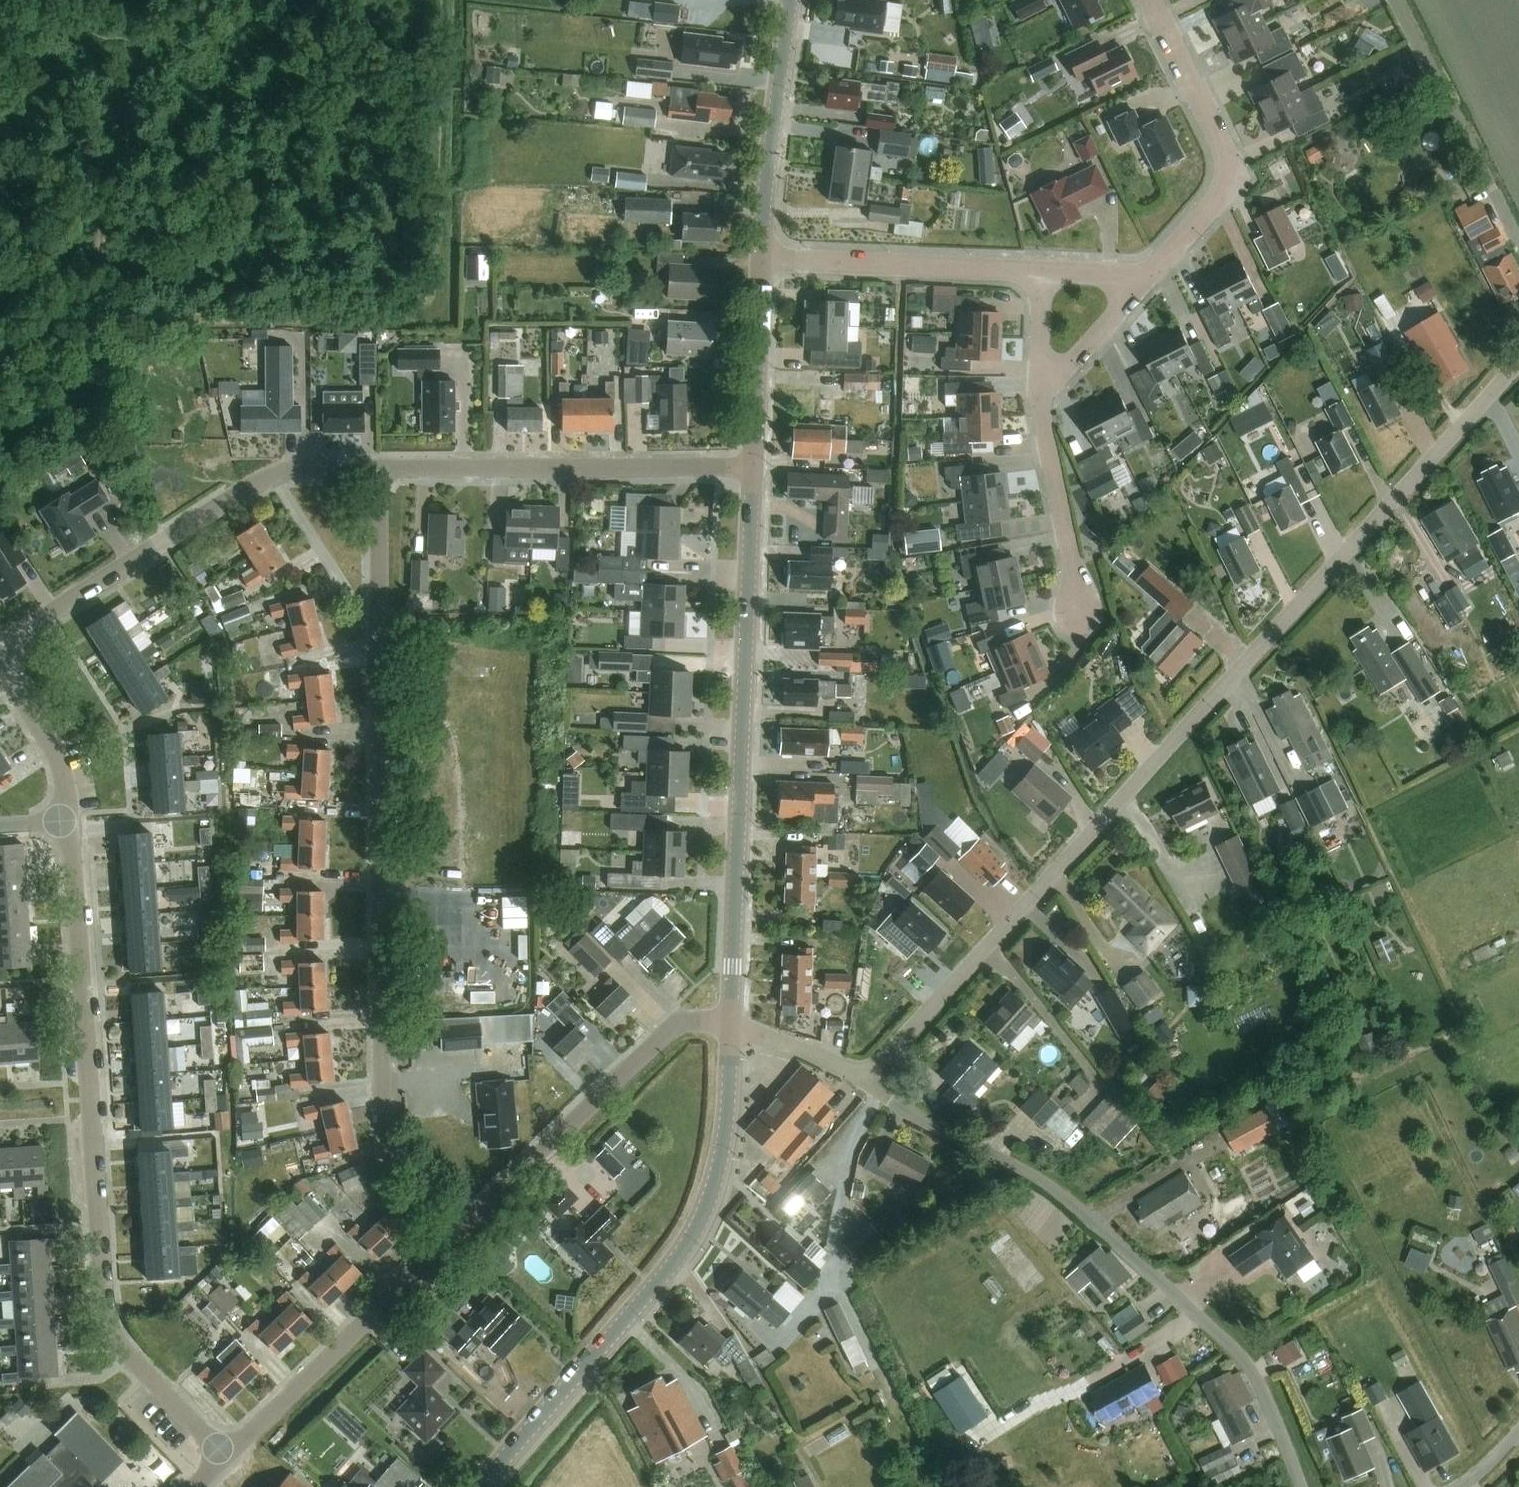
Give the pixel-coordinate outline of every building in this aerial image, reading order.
[(886,3),(867,0),(844,0),(844,3),(837,2),(834,20),(841,21),(840,26),(849,28),(849,31),(881,35),(886,3)] [(1011,2),(1019,20),(1046,7),(1042,0),(1015,0),(1011,2)] [(1102,16),(1094,0),(1060,0),(1075,29),(1102,16)] [(1262,23),(1256,12),(1270,5),(1268,0),(1228,0),(1221,3),(1226,14),(1212,21),(1218,32),(1220,31),(1226,41),(1260,24),(1262,23)] [(652,20),(652,22),(677,24),(679,5),(654,2),(654,4),(652,20)] [(985,18),(969,22),(972,33),(988,29),(985,18)] [(1262,23),(1260,24),(1226,41),(1231,52),(1228,53),(1234,64),(1255,54),(1260,64),(1292,48),(1282,27),(1268,34),(1262,23)] [(1365,28),(1358,40),(1363,43),(1372,48),(1375,49),(1378,51),(1394,44),(1381,37),(1370,31),(1365,28)] [(735,64),(737,44),(720,42),(721,38),(683,33),(680,63),(727,68),(728,63),(735,64)] [(1097,95),(1135,76),(1121,47),(1094,61),(1087,46),(1065,57),(1077,80),(1088,75),(1097,95)] [(1261,113),(1298,95),(1292,84),(1306,76),(1294,52),(1262,68),(1269,82),(1248,92),(1254,104),(1256,102),(1261,113)] [(928,54),(926,70),(955,73),(955,72),(956,58),(928,54)] [(1057,68),(1050,55),(1025,67),(1032,81),(1057,68)] [(506,58),(505,69),(516,70),(517,59),(506,58)] [(638,59),(636,76),(671,80),(673,63),(652,61),(638,59)] [(880,61),(879,72),(892,74),(893,62),(880,61)] [(904,65),(902,76),(915,77),(916,67),(904,65)] [(487,67),(486,79),(500,80),(501,68),(487,67)] [(955,73),(953,83),(973,86),(975,75),(955,72),(955,73)] [(1395,74),(1380,81),(1386,93),(1401,85),(1395,74)] [(883,105),(883,104),(896,105),(899,84),(886,82),(885,87),(845,81),(844,83),(829,81),(825,106),(841,109),(841,111),(855,113),(856,101),(883,105)] [(1417,82),(1398,91),(1403,102),(1422,93),(1417,82)] [(649,96),(665,98),(666,85),(651,83),(649,96)] [(671,88),(669,105),(668,105),(666,118),(708,122),(708,118),(728,120),(731,99),(716,98),(716,94),(698,92),(698,90),(671,88)] [(1312,88),(1300,94),(1310,115),(1323,109),(1318,101),(1312,88)] [(1329,121),(1323,109),(1310,115),(1300,94),(1298,95),(1261,113),(1266,123),(1264,125),(1270,136),(1295,123),(1301,135),(1329,121)] [(655,127),(657,110),(625,107),(623,123),(655,127)] [(1132,110),(1107,123),(1119,146),(1137,137),(1153,171),(1182,157),(1162,117),(1141,128),(1132,110)] [(894,131),(896,118),(868,114),(866,127),(894,131)] [(1012,141),(1028,129),(1017,114),(1001,126),(1012,141)] [(906,158),(910,134),(879,130),(876,153),(906,158)] [(976,134),(975,142),(986,144),(988,132),(980,131),(976,134)] [(1090,135),(1073,143),(1083,163),(1100,154),(1090,135)] [(1321,143),(1306,151),(1312,163),(1327,155),(1321,143)] [(722,179),(724,155),(709,153),(710,150),(673,147),(670,176),(706,180),(707,177),(722,179)] [(868,180),(872,152),(836,147),(832,174),(868,180)] [(1330,153),(1327,163),(1330,168),(1335,169),(1341,166),(1343,156),(1339,151),(1334,150),(1330,153)] [(1007,159),(1007,164),(1011,169),(1016,169),(1022,165),(1023,159),(1019,154),(1013,154),(1007,159)] [(592,168),(591,181),(608,183),(609,169),(592,168)] [(872,168),(870,180),(882,181),(883,170),(872,168)] [(1077,203),(1078,205),(1105,191),(1094,168),(1064,182),(1063,179),(1032,194),(1043,217),(1041,217),(1040,221),(1044,228),(1047,229),(1049,228),(1051,232),(1078,219),(1072,206),(1077,203)] [(618,171),(616,186),(645,189),(647,175),(618,171)] [(980,173),(978,173),(978,184),(981,184),(992,183),(991,172),(980,173)] [(864,206),(868,180),(832,174),(829,201),(864,206)] [(907,199),(909,188),(900,186),(899,198),(907,199)] [(970,229),(1005,228),(1004,192),(970,192),(970,229)] [(641,223),(641,222),(682,224),(681,241),(718,243),(719,216),(681,215),(681,216),(669,215),(670,201),(625,198),(624,223),(641,223)] [(910,204),(900,203),(899,208),(868,204),(867,220),(894,223),(893,234),(920,238),(922,223),(908,221),(910,204)] [(1455,210),(1461,221),(1471,242),(1470,243),(1483,270),(1498,299),(1503,296),(1507,303),(1518,297),(1518,271),(1511,256),(1506,258),(1500,246),(1504,244),(1495,227),(1492,229),(1483,210),(1479,203),(1468,209),(1466,204),(1455,210)] [(1269,242),(1258,248),(1270,271),(1291,260),(1286,250),(1300,243),(1282,207),(1258,219),(1269,242)] [(468,248),(468,277),(490,277),(490,248),(468,248)] [(656,273),(668,274),(667,299),(715,302),(717,267),(682,265),(683,254),(657,253),(656,273)] [(1221,272),(1238,305),(1247,301),(1255,315),(1265,310),(1241,262),(1221,272)] [(1229,310),(1238,305),(1221,272),(1201,282),(1219,318),(1207,324),(1219,349),(1232,342),(1226,329),(1236,324),(1229,310)] [(1431,283),(1417,291),(1425,304),(1438,296),(1431,283)] [(999,337),(1000,314),(972,313),(973,297),(956,296),(956,288),(933,287),(932,312),(949,313),(948,322),(958,322),(958,336),(999,337)] [(806,301),(805,325),(828,326),(845,327),(846,303),(857,304),(858,291),(827,290),(827,302),(806,301)] [(1389,293),(1381,296),(1389,317),(1398,314),(1389,293)] [(1363,295),(1348,297),(1350,312),(1365,311),(1363,295)] [(846,303),(845,327),(858,328),(859,304),(857,304),(846,303)] [(1281,303),(1264,311),(1281,343),(1297,335),(1281,303)] [(1406,333),(1413,344),(1426,365),(1428,363),(1442,386),(1469,369),(1455,347),(1458,345),(1439,313),(1406,333)] [(710,357),(712,325),(668,322),(666,354),(710,357)] [(805,325),(804,350),(825,351),(824,366),(860,368),(861,342),(857,342),(845,342),(845,327),(828,326),(805,325)] [(845,327),(845,342),(857,342),(858,328),(845,327)] [(1161,339),(1177,372),(1197,362),(1204,376),(1215,371),(1200,341),(1190,346),(1181,328),(1161,339)] [(608,332),(595,332),(595,344),(608,344),(608,332)] [(627,334),(626,365),(648,366),(648,364),(650,334),(635,333),(635,335),(629,334),(627,334)] [(928,352),(928,336),(912,335),(911,352),(928,352)] [(998,361),(999,337),(958,336),(957,348),(945,348),(945,358),(941,358),(940,370),(969,371),(970,359),(998,361)] [(1153,401),(1164,395),(1157,382),(1177,372),(1161,339),(1141,349),(1149,366),(1139,371),(1153,401)] [(1382,378),(1394,372),(1378,343),(1367,349),(1375,366),(1382,378)] [(359,344),(359,385),(376,385),(376,344),(359,344)] [(241,433),(301,433),(301,407),(292,407),(291,347),(266,347),(266,407),(240,407),(241,433)] [(398,370),(438,370),(438,349),(398,349),(398,370)] [(552,374),(564,374),(564,352),(552,352),(552,374)] [(1259,359),(1243,376),(1251,383),(1266,367),(1259,359)] [(867,360),(867,371),(875,371),(876,360),(867,360)] [(1401,414),(1382,378),(1375,366),(1366,371),(1374,386),(1360,393),(1377,427),(1401,414)] [(506,431),(541,431),(541,409),(522,409),(522,367),(498,367),(498,398),(509,398),(509,409),(506,409),(506,431)] [(669,368),(669,381),(683,381),(683,368),(669,368)] [(843,373),(842,389),(859,389),(879,390),(879,374),(843,373)] [(1225,390),(1218,375),(1207,380),(1215,395),(1225,390)] [(636,377),(635,404),(647,404),(647,401),(659,401),(659,415),(659,430),(685,430),(684,393),(684,385),(659,385),(658,376),(646,376),(646,377),(636,377)] [(1332,381),(1318,389),(1328,409),(1342,401),(1332,381)] [(219,383),(219,394),(238,394),(238,382),(219,383)] [(423,432),(455,432),(454,382),(422,382),(423,432)] [(604,400),(586,400),(586,431),(613,431),(612,400),(614,400),(613,382),(604,382),(604,400)] [(567,383),(558,383),(558,400),(560,400),(561,431),(586,431),(586,400),(568,400),(567,383)] [(998,417),(998,394),(970,395),(969,383),(944,384),(944,396),(956,396),(957,419),(998,417)] [(217,388),(209,389),(209,395),(209,398),(210,398),(218,398),(217,388)] [(1120,395),(1100,405),(1117,438),(1125,434),(1133,448),(1155,437),(1150,428),(1139,434),(1120,395)] [(1341,431),(1354,424),(1342,401),(1328,409),(1327,410),(1338,432),(1318,443),(1334,474),(1357,462),(1341,431)] [(1264,402),(1231,419),(1240,438),(1274,421),(1264,402)] [(323,432),(363,432),(363,405),(323,405),(323,432)] [(1100,405),(1080,415),(1104,463),(1115,457),(1107,443),(1117,438),(1100,405)] [(998,417),(957,419),(958,432),(942,433),(943,454),(972,453),(971,441),(999,440),(998,417)] [(1290,421),(1289,430),(1296,430),(1297,422),(1290,421)] [(845,439),(846,427),(829,427),(829,426),(793,425),(793,441),(811,442),(812,445),(825,446),(825,442),(828,442),(829,438),(845,439)] [(845,440),(845,439),(829,438),(828,442),(825,442),(825,446),(812,445),(811,442),(793,441),(792,458),(828,460),(828,452),(860,454),(861,441),(845,440)] [(1184,441),(1173,450),(1182,461),(1194,452),(1184,441)] [(1217,443),(1202,452),(1210,466),(1225,457),(1217,443)] [(68,474),(83,464),(72,446),(56,457),(59,460),(48,468),(53,475),(64,468),(68,474)] [(917,447),(907,448),(908,461),(918,460),(917,447)] [(1283,530),(1306,519),(1294,495),(1305,489),(1288,457),(1277,463),(1289,487),(1267,499),(1283,530)] [(973,464),(944,468),(945,480),(949,480),(950,490),(962,488),(964,501),(1005,496),(1002,473),(974,476),(973,464)] [(1518,514),(1518,494),(1507,469),(1500,472),(1498,466),(1483,473),(1486,479),(1479,482),(1500,524),(1518,514)] [(1120,488),(1110,469),(1085,482),(1095,501),(1120,488)] [(889,472),(866,471),(866,483),(889,484),(889,472)] [(823,540),(845,541),(848,476),(788,473),(787,498),(825,499),(823,540)] [(84,518),(110,501),(97,481),(71,497),(68,493),(39,512),(67,554),(95,536),(84,518)] [(1154,481),(1142,487),(1146,495),(1158,489),(1154,481)] [(876,497),(876,485),(857,485),(857,497),(876,497)] [(910,492),(902,493),(904,506),(917,505),(916,497),(910,492)] [(625,494),(624,532),(637,532),(677,534),(678,508),(649,507),(649,495),(625,494)] [(967,524),(955,525),(957,542),(982,539),(980,523),(998,520),(1008,519),(1005,496),(964,501),(967,524)] [(1144,498),(1133,503),(1140,516),(1148,506),(1144,498)] [(1469,581),(1489,569),(1479,551),(1477,552),(1474,547),(1479,544),(1453,502),(1422,520),(1444,558),(1452,553),(1469,581)] [(530,565),(530,548),(532,507),(506,506),(505,536),(493,535),(492,563),(530,565)] [(1262,530),(1248,506),(1236,512),(1249,537),(1262,530)] [(557,538),(558,508),(532,507),(530,548),(556,549),(555,570),(568,570),(569,538),(557,538)] [(463,555),(464,522),(454,522),(454,516),(429,515),(427,554),(463,555)] [(1236,519),(1229,523),(1231,527),(1239,523),(1236,519)] [(236,534),(220,544),(226,554),(242,544),(250,556),(270,543),(257,522),(237,535),(236,534)] [(26,582),(15,566),(25,559),(6,529),(0,532),(0,596),(1,598),(26,582)] [(906,554),(941,551),(938,529),(904,533),(906,554)] [(1516,555),(1504,529),(1489,537),(1501,562),(1516,555)] [(627,557),(627,558),(645,559),(676,560),(677,534),(637,532),(636,547),(627,546),(627,557)] [(872,534),(872,549),(886,550),(887,535),(872,534)] [(1236,582),(1259,570),(1243,538),(1220,550),(1236,582)] [(258,569),(242,579),(248,589),(264,578),(263,577),(284,564),(270,543),(250,556),(258,569)] [(829,590),(831,548),(809,547),(809,562),(787,561),(785,587),(829,590)] [(867,549),(867,559),(889,560),(889,550),(886,550),(872,549),(867,549)] [(1018,581),(1014,558),(986,563),(984,552),(959,557),(964,579),(975,576),(978,589),(1018,581)] [(1123,553),(1114,563),(1128,576),(1137,566),(1123,553)] [(598,556),(597,569),(621,570),(622,556),(620,556),(598,556)] [(427,590),(427,561),(410,560),(409,590),(427,590)] [(1151,567),(1138,582),(1166,607),(1179,592),(1151,567)] [(574,569),(573,582),(584,583),(585,569),(574,569)] [(597,569),(597,583),(614,584),(621,584),(621,570),(597,569)] [(174,572),(164,578),(170,587),(180,582),(174,572)] [(1018,581),(978,589),(981,601),(965,605),(970,627),(998,621),(996,609),(1023,603),(1018,581)] [(614,584),(614,600),(642,601),(642,595),(630,595),(630,584),(621,584),(614,584)] [(630,584),(630,595),(642,595),(642,601),(642,610),(683,612),(684,586),(645,585),(630,584)] [(1458,614),(1470,606),(1457,586),(1445,593),(1446,595),(1433,603),(1450,629),(1462,621),(1458,614)] [(244,601),(240,590),(220,597),(225,609),(244,601)] [(488,598),(488,611),(504,612),(505,598),(488,598)] [(287,603),(269,607),(271,618),(289,614),(292,628),(316,622),(310,599),(287,604),(287,603)] [(112,612),(86,628),(100,649),(126,633),(125,631),(117,618),(130,609),(125,601),(111,610),(112,612)] [(529,604),(529,614),(538,614),(538,604),(529,604)] [(515,606),(515,614),(528,614),(528,606),(515,606)] [(247,607),(221,618),(225,630),(252,619),(247,607)] [(624,635),(623,648),(651,649),(652,637),(682,638),(683,612),(642,610),(641,636),(624,635)] [(864,610),(845,610),(844,624),(864,624),(864,610)] [(833,633),(834,617),(785,614),(784,633),(781,633),(780,646),(805,647),(805,649),(818,650),(819,632),(833,633)] [(1173,679),(1205,643),(1179,619),(1147,655),(1173,679)] [(126,633),(100,649),(114,671),(140,654),(139,652),(130,639),(144,630),(139,622),(125,631),(126,633)] [(296,642),(278,647),(281,658),(299,653),(299,652),(322,646),(316,622),(292,628),(296,642)] [(935,627),(924,630),(929,645),(940,642),(935,627)] [(1381,695),(1407,678),(1377,630),(1372,633),(1369,629),(1353,639),(1359,649),(1354,652),(1381,695)] [(999,633),(976,643),(981,654),(987,651),(995,670),(1000,669),(1000,671),(1038,655),(1029,633),(1004,644),(999,633)] [(1108,659),(1117,645),(1107,638),(1097,652),(1108,659)] [(946,641),(927,648),(931,660),(950,654),(946,641)] [(140,654),(114,671),(127,692),(153,675),(152,673),(144,660),(158,651),(153,643),(139,652),(140,654)] [(630,672),(631,653),(598,652),(598,653),(589,652),(588,669),(597,669),(597,670),(630,672)] [(817,652),(817,665),(835,666),(835,672),(850,673),(850,664),(851,654),(817,652)] [(1009,692),(998,696),(1003,708),(1026,698),(1022,687),(1047,676),(1038,655),(1000,671),(1009,692)] [(153,675),(127,692),(141,714),(167,697),(157,681),(171,672),(166,664),(152,673),(153,675)] [(1442,692),(1426,667),(1411,677),(1427,701),(1442,692)] [(689,672),(652,670),(652,671),(636,670),(636,682),(652,683),(651,693),(688,694),(689,672)] [(304,675),(286,677),(287,688),(305,686),(307,700),(331,698),(328,674),(304,677),(304,675)] [(912,677),(912,689),(925,689),(925,677),(912,677)] [(850,697),(850,684),(835,684),(835,681),(817,681),(817,680),(782,678),(782,691),(779,691),(779,701),(782,701),(782,705),(816,706),(816,696),(850,697)] [(208,686),(208,681),(191,683),(191,687),(192,703),(210,702),(208,686)] [(1293,698),(1290,692),(1273,700),(1276,706),(1267,711),(1281,741),(1289,737),(1307,772),(1332,759),(1300,695),(1293,698)] [(688,716),(688,694),(651,693),(650,715),(688,716)] [(1451,696),(1440,703),(1448,715),(1459,708),(1451,696)] [(309,715),(291,717),(292,729),(311,727),(311,725),(334,722),(331,698),(307,700),(309,715)] [(1064,736),(1072,747),(1090,772),(1108,758),(1106,755),(1122,743),(1116,735),(1129,725),(1111,700),(1064,736)] [(853,711),(829,710),(829,723),(861,724),(861,714),(853,714),(853,711)] [(644,732),(645,713),(611,712),(611,718),(599,717),(599,728),(611,728),(611,731),(644,732)] [(1007,716),(996,721),(1002,735),(1014,730),(1007,716)] [(187,722),(177,723),(177,731),(187,730),(187,722)] [(280,736),(280,724),(257,725),(257,737),(280,736)] [(861,746),(861,727),(840,726),(840,731),(781,729),(780,754),(827,756),(828,746),(861,746)] [(178,733),(148,735),(150,760),(180,758),(180,756),(179,740),(196,739),(195,730),(187,730),(177,731),(178,733)] [(653,751),(653,737),(623,735),(623,750),(638,750),(637,762),(649,763),(648,773),(685,774),(686,752),(653,751)] [(1043,753),(1024,736),(1015,746),(1034,763),(1043,753)] [(1280,791),(1259,747),(1256,742),(1250,745),(1247,737),(1229,746),(1232,753),(1226,756),(1251,806),(1280,791)] [(1355,741),(1348,746),(1352,752),(1359,747),(1355,741)] [(286,746),(285,758),(303,759),(302,773),(327,775),(328,750),(304,748),(304,747),(286,746)] [(1509,750),(1496,757),(1501,767),(1514,761),(1509,750)] [(576,751),(567,759),(574,768),(584,760),(576,751)] [(10,767),(0,752),(0,773),(10,767)] [(180,758),(150,760),(151,785),(182,783),(182,781),(181,765),(197,764),(197,755),(180,756),(180,758)] [(860,761),(839,761),(839,773),(860,774),(860,761)] [(1034,767),(1012,792),(1047,823),(1069,798),(1034,767)] [(283,787),(282,798),(301,799),(301,798),(325,799),(327,775),(302,773),(301,788),(283,787)] [(684,796),(685,774),(648,773),(648,782),(634,781),(634,793),(621,793),(620,811),(672,813),(673,796),(684,796)] [(855,776),(855,789),(877,790),(877,796),(891,796),(892,782),(892,778),(855,776)] [(182,783),(151,785),(153,812),(184,809),(183,790),(208,788),(208,779),(182,781),(182,783)] [(777,815),(809,817),(809,823),(837,825),(838,797),(832,797),(833,785),(779,783),(779,784),(776,784),(775,794),(778,794),(777,815)] [(892,783),(892,797),(908,798),(909,784),(892,783)] [(1182,830),(1219,812),(1205,783),(1191,790),(1193,793),(1170,804),(1171,807),(1169,808),(1168,812),(1171,818),(1175,820),(1177,819),(1182,830)] [(1335,817),(1320,787),(1296,799),(1311,829),(1312,828),(1324,822),(1335,817)] [(562,797),(562,809),(578,810),(579,798),(562,797)] [(931,827),(926,800),(917,801),(922,829),(931,827)] [(1309,833),(1293,800),(1279,807),(1292,833),(1285,836),(1288,843),(1309,833)] [(238,809),(237,839),(254,839),(254,809),(238,809)] [(609,813),(608,829),(641,830),(642,814),(609,813)] [(281,817),(280,828),(299,829),(298,844),(323,845),(324,820),(300,819),(301,818),(281,817)] [(1324,822),(1312,828),(1315,834),(1327,828),(1324,822)] [(947,863),(960,849),(937,826),(924,839),(947,863)] [(212,844),(210,828),(199,829),(201,845),(212,844)] [(646,830),(645,853),(682,854),(683,832),(665,831),(646,830)] [(563,832),(564,864),(581,864),(580,832),(563,832)] [(828,834),(827,851),(843,852),(844,835),(828,834)] [(120,852),(115,852),(116,863),(122,863),(152,861),(150,835),(119,837),(120,852)] [(913,835),(908,841),(917,849),(922,844),(913,835)] [(1264,886),(1240,836),(1217,847),(1241,898),(1264,886)] [(992,886),(1005,872),(1000,868),(1004,864),(978,839),(958,860),(983,885),(987,881),(992,886)] [(24,869),(22,843),(0,845),(0,870),(24,869)] [(280,858),(279,869),(298,870),(298,868),(322,868),(323,845),(298,844),(298,859),(280,858)] [(908,862),(922,876),(940,858),(926,844),(908,862)] [(787,852),(786,877),(814,878),(815,846),(804,846),(803,852),(787,852)] [(607,874),(607,887),(640,888),(658,889),(659,875),(681,876),(682,854),(645,853),(645,862),(633,862),(632,874),(607,874)] [(123,877),(117,878),(118,890),(124,890),(154,887),(152,861),(122,863),(123,877)] [(208,867),(198,867),(199,883),(210,883),(208,867)] [(26,893),(24,869),(0,870),(0,895),(26,893)] [(956,921),(974,901),(940,871),(922,892),(956,921)] [(853,873),(827,872),(827,879),(852,880),(853,873)] [(1115,875),(1102,888),(1107,892),(1103,896),(1133,926),(1134,926),(1142,935),(1133,945),(1146,957),(1175,928),(1161,914),(1123,876),(1119,879),(1115,875)] [(786,877),(785,902),(802,903),(801,911),(813,911),(814,878),(786,877)] [(893,877),(887,883),(895,891),(901,884),(893,877)] [(582,878),(582,889),(595,889),(596,879),(582,878)] [(852,880),(827,879),(827,886),(852,887),(852,880)] [(262,880),(239,880),(238,893),(262,893),(262,880)] [(211,899),(210,883),(199,883),(200,899),(211,899)] [(197,886),(182,888),(183,900),(198,899),(197,886)] [(125,904),(119,905),(120,918),(126,917),(156,915),(154,887),(124,890),(125,904)] [(297,889),(279,889),(280,901),(297,901),(297,916),(322,915),(321,890),(297,891),(297,889)] [(28,917),(26,893),(0,895),(0,919),(28,917)] [(263,910),(264,895),(245,895),(239,895),(239,909),(263,910)] [(927,954),(945,934),(912,904),(901,915),(896,910),(877,932),(907,959),(918,946),(927,954)] [(615,934),(613,936),(619,942),(625,948),(640,934),(643,937),(662,918),(652,908),(632,927),(628,922),(615,934)] [(127,931),(121,931),(122,944),(128,944),(158,941),(156,915),(126,917),(127,931)] [(298,930),(279,931),(279,941),(298,941),(298,940),(322,940),(322,915),(297,916),(298,930)] [(30,942),(28,917),(0,919),(0,944),(30,942)] [(662,958),(684,937),(664,917),(662,918),(643,937),(640,934),(625,948),(628,951),(648,972),(651,969),(662,980),(672,969),(662,958)] [(201,921),(202,937),(213,936),(212,920),(201,921)] [(841,931),(841,920),(822,920),(822,930),(841,931)] [(601,923),(590,933),(614,958),(617,961),(628,951),(625,948),(619,942),(613,936),(615,934),(602,921),(601,923)] [(584,935),(570,949),(595,974),(609,960),(584,934),(584,935)] [(202,937),(203,953),(214,953),(213,936),(202,937)] [(1374,943),(1384,965),(1398,958),(1388,936),(1374,943)] [(243,952),(266,952),(266,939),(243,939),(243,952)] [(129,958),(124,958),(125,971),(160,969),(158,941),(128,944),(129,958)] [(31,966),(30,942),(0,944),(0,968),(31,966)] [(783,953),(782,978),(810,979),(812,948),(799,947),(799,953),(783,953)] [(1061,996),(1079,976),(1081,974),(1051,947),(1031,969),(1061,996)] [(263,971),(262,954),(239,955),(240,972),(263,971)] [(299,962),(281,962),(281,973),(299,973),(300,988),(324,987),(323,961),(299,963),(299,962)] [(1160,994),(1143,971),(1121,988),(1138,1011),(1160,994)] [(613,1026),(637,1002),(621,985),(620,986),(610,976),(603,983),(613,993),(596,1009),(613,1026)] [(1061,996),(1059,998),(1070,1008),(1084,994),(1090,987),(1079,976),(1061,996)] [(782,978),(781,1004),(797,1005),(796,1012),(809,1013),(810,979),(782,978)] [(535,982),(535,994),(549,994),(549,982),(535,982)] [(1190,985),(1189,1002),(1206,1003),(1206,986),(1190,985)] [(301,1003),(282,1004),(283,1015),(302,1014),(302,1012),(325,1011),(324,987),(300,988),(301,1003)] [(1112,987),(1096,996),(1119,1038),(1135,1029),(1112,987)] [(209,1005),(208,988),(197,989),(198,1006),(209,1005)] [(246,991),(234,991),(235,1012),(247,1011),(246,991)] [(555,1018),(556,1017),(570,1032),(553,1048),(570,1067),(593,1045),(576,1028),(584,1021),(569,1006),(573,1003),(562,992),(545,1007),(555,1018)] [(132,1011),(128,1011),(128,1023),(134,1023),(165,1020),(163,993),(131,995),(132,1011)] [(1031,1030),(1040,1021),(1011,994),(985,1023),(1006,1043),(1025,1024),(1031,1030)] [(14,1003),(6,1004),(6,1013),(15,1012),(14,1003)] [(235,1012),(234,1012),(235,1028),(271,1025),(270,1009),(247,1011),(235,1012)] [(15,1012),(6,1013),(7,1024),(10,1024),(13,1062),(38,1060),(36,1022),(17,1023),(16,1012),(15,1012)] [(224,1017),(216,1017),(217,1028),(224,1028),(224,1017)] [(135,1036),(130,1037),(130,1050),(136,1049),(166,1047),(165,1020),(134,1023),(135,1036)] [(1164,1022),(1152,1030),(1162,1044),(1174,1035),(1164,1022)] [(13,1062),(10,1024),(7,1024),(0,1024),(0,1063),(13,1062)] [(442,1051),(482,1048),(480,1024),(440,1027),(442,1051)] [(199,1028),(200,1044),(212,1043),(211,1027),(199,1028)] [(271,1027),(234,1030),(238,1064),(249,1063),(247,1047),(273,1045),(271,1027)] [(303,1033),(285,1035),(286,1046),(304,1044),(306,1060),(330,1057),(328,1032),(303,1035),(303,1033)] [(1373,1032),(1358,1038),(1365,1057),(1381,1051),(1373,1032)] [(968,1096),(995,1065),(968,1040),(937,1076),(950,1087),(940,1098),(963,1118),(976,1103),(968,1096)] [(201,1060),(213,1060),(212,1043),(200,1044),(201,1060)] [(137,1064),(132,1064),(132,1076),(138,1076),(168,1074),(166,1047),(136,1049),(137,1064)] [(307,1075),(289,1076),(290,1087),(309,1085),(309,1083),(332,1081),(330,1057),(306,1060),(307,1075)] [(790,1166),(834,1114),(823,1104),(833,1093),(802,1067),(753,1123),(755,1124),(748,1132),(778,1158),(779,1156),(790,1166)] [(139,1091),(134,1091),(135,1104),(140,1103),(170,1101),(168,1074),(138,1076),(139,1091)] [(239,1078),(240,1088),(252,1087),(253,1090),(256,1089),(257,1102),(276,1100),(275,1087),(271,1088),(270,1079),(252,1081),(251,1077),(239,1078)] [(1155,1109),(1173,1092),(1160,1077),(1141,1095),(1155,1109)] [(214,1080),(203,1081),(204,1097),(215,1097),(214,1080)] [(516,1138),(512,1080),(476,1083),(481,1141),(487,1140),(488,1148),(509,1146),(509,1139),(516,1138)] [(1082,1080),(1073,1089),(1081,1096),(1089,1087),(1082,1080)] [(1045,1125),(1060,1109),(1038,1089),(1020,1109),(1042,1129),(1045,1125)] [(223,1096),(215,1097),(204,1097),(205,1113),(213,1112),(215,1130),(229,1129),(228,1110),(224,1111),(223,1096)] [(141,1118),(136,1118),(137,1131),(172,1128),(170,1101),(140,1103),(141,1118)] [(321,1105),(302,1109),(305,1121),(324,1116),(327,1130),(350,1125),(344,1101),(322,1106),(321,1105)] [(1267,1108),(1224,1130),(1236,1154),(1279,1132),(1267,1108)] [(1113,1147),(1136,1123),(1121,1109),(1098,1133),(1113,1147)] [(331,1145),(312,1149),(315,1160),(333,1156),(332,1155),(356,1149),(350,1125),(327,1130),(331,1145)] [(187,1139),(137,1143),(138,1155),(170,1152),(170,1149),(188,1147),(187,1139)] [(916,1187),(929,1162),(892,1142),(886,1152),(875,1146),(863,1168),(890,1182),(893,1175),(916,1187)] [(1503,1153),(1514,1165),(1518,1161),(1518,1147),(1515,1142),(1503,1153)] [(42,1146),(17,1148),(20,1186),(23,1186),(37,1185),(38,1196),(48,1195),(48,1184),(44,1184),(42,1146)] [(170,1152),(138,1155),(139,1179),(172,1177),(172,1173),(171,1158),(188,1156),(188,1147),(170,1149),(170,1152)] [(0,1149),(0,1188),(13,1187),(14,1198),(24,1197),(23,1186),(20,1186),(17,1148),(0,1149)] [(255,1149),(240,1152),(244,1168),(259,1165),(255,1149)] [(623,1168),(603,1149),(593,1159),(612,1179),(623,1168)] [(363,1163),(338,1174),(344,1189),(370,1179),(363,1163)] [(211,1170),(202,1171),(202,1179),(212,1179),(211,1170)] [(172,1177),(139,1179),(141,1204),(174,1202),(174,1198),(173,1183),(190,1182),(189,1172),(172,1173),(172,1177)] [(819,1183),(809,1173),(799,1183),(810,1193),(819,1183)] [(1156,1232),(1203,1204),(1184,1173),(1138,1201),(1142,1209),(1135,1213),(1146,1230),(1152,1226),(1156,1232)] [(779,1185),(767,1174),(758,1183),(770,1195),(779,1185)] [(853,1183),(851,1195),(861,1197),(863,1185),(853,1183)] [(556,1217),(576,1198),(562,1184),(542,1203),(556,1217)] [(320,1219),(330,1210),(312,1192),(302,1201),(320,1219)] [(1451,1195),(1449,1208),(1462,1210),(1464,1197),(1451,1195)] [(174,1202),(141,1204),(143,1229),(176,1227),(176,1223),(175,1208),(192,1206),(191,1197),(174,1198),(174,1202)] [(387,1216),(377,1226),(393,1243),(411,1225),(395,1209),(396,1208),(385,1197),(377,1204),(387,1216)] [(49,1200),(37,1201),(37,1212),(50,1212),(49,1200)] [(298,1241),(320,1219),(302,1201),(296,1207),(290,1202),(275,1216),(298,1241)] [(600,1243),(619,1224),(602,1207),(584,1225),(581,1224),(560,1245),(590,1276),(612,1256),(600,1243)] [(1285,1278),(1313,1259),(1284,1217),(1256,1236),(1257,1238),(1230,1257),(1243,1277),(1271,1258),(1285,1278)] [(176,1227),(143,1229),(145,1254),(178,1251),(178,1248),(177,1232),(194,1231),(193,1222),(176,1223),(176,1227)] [(868,1223),(843,1246),(857,1262),(882,1240),(868,1223)] [(1488,1224),(1473,1231),(1479,1244),(1494,1236),(1488,1224)] [(356,1225),(347,1233),(358,1244),(359,1242),(375,1259),(393,1243),(377,1226),(366,1236),(356,1225)] [(811,1291),(827,1273),(803,1251),(804,1250),(781,1229),(764,1246),(788,1268),(787,1269),(811,1291)] [(0,1265),(0,1275),(12,1274),(12,1271),(50,1268),(48,1239),(10,1242),(11,1264),(0,1265)] [(337,1263),(326,1273),(343,1290),(361,1273),(344,1256),(345,1255),(335,1245),(327,1252),(337,1263)] [(178,1251),(145,1254),(147,1279),(180,1277),(178,1257),(196,1256),(195,1246),(178,1248),(178,1251)] [(1101,1248),(1079,1267),(1105,1298),(1131,1276),(1112,1252),(1108,1256),(1101,1248)] [(1411,1248),(1404,1266),(1420,1272),(1427,1255),(1411,1248)] [(1505,1258),(1489,1265),(1503,1296),(1518,1288),(1505,1258)] [(221,1262),(211,1271),(219,1280),(229,1270),(221,1262)] [(0,1292),(0,1301),(14,1300),(14,1297),(52,1295),(50,1268),(12,1271),(12,1274),(13,1292),(0,1292)] [(725,1291),(722,1295),(735,1307),(732,1310),(742,1319),(745,1316),(751,1321),(758,1313),(776,1329),(790,1313),(773,1298),(743,1271),(731,1284),(729,1283),(723,1290),(725,1291)] [(305,1273),(298,1281),(308,1291),(309,1290),(325,1307),(343,1290),(326,1273),(315,1284),(305,1273)] [(208,1283),(201,1289),(207,1295),(214,1289),(208,1283)] [(223,1315),(234,1304),(217,1286),(214,1289),(207,1295),(206,1297),(210,1302),(223,1315)] [(287,1311),(276,1321),(292,1338),(311,1321),(295,1304),(296,1303),(285,1292),(277,1300),(287,1311)] [(450,1342),(449,1343),(466,1359),(482,1341),(502,1359),(530,1328),(504,1304),(490,1292),(468,1316),(471,1319),(467,1323),(453,1339),(450,1342)] [(0,1320),(0,1329),(16,1328),(16,1325),(54,1323),(52,1295),(14,1297),(14,1300),(15,1319),(0,1320)] [(210,1302),(201,1311),(216,1328),(226,1318),(223,1315),(210,1302)] [(868,1366),(837,1303),(823,1311),(853,1373),(868,1366)] [(1518,1372),(1518,1314),(1516,1307),(1486,1322),(1510,1370),(1516,1367),(1518,1373),(1518,1372)] [(1131,1341),(1153,1327),(1143,1312),(1121,1327),(1123,1329),(1119,1332),(1126,1342),(1130,1339),(1131,1341)] [(255,1321),(247,1328),(257,1339),(259,1338),(275,1355),(292,1338),(276,1321),(265,1331),(255,1321)] [(1088,1321),(1082,1326),(1088,1333),(1094,1328),(1088,1321)] [(723,1368),(732,1358),(738,1365),(748,1360),(734,1334),(722,1340),(708,1327),(705,1331),(696,1322),(678,1342),(703,1366),(711,1356),(723,1368)] [(17,1346),(0,1347),(1,1356),(18,1355),(18,1352),(55,1349),(54,1323),(16,1325),(16,1328),(17,1346)] [(1104,1337),(1098,1342),(1109,1354),(1115,1349),(1104,1337)] [(237,1358),(226,1368),(243,1386),(261,1369),(244,1351),(246,1350),(236,1339),(227,1348),(237,1358)] [(1294,1341),(1276,1351),(1285,1366),(1303,1356),(1294,1341)] [(227,1348),(217,1358),(226,1368),(237,1358),(227,1348)] [(19,1373),(2,1374),(2,1383),(22,1382),(21,1379),(57,1377),(55,1349),(18,1352),(18,1355),(19,1373)] [(767,1349),(754,1358),(761,1368),(774,1359),(767,1349)] [(1404,1350),(1393,1355),(1398,1366),(1409,1360),(1404,1350)] [(419,1388),(395,1413),(414,1431),(413,1432),(425,1444),(437,1432),(435,1430),(453,1411),(428,1388),(444,1371),(423,1351),(403,1372),(419,1388)] [(1176,1356),(1157,1367),(1166,1382),(1185,1371),(1176,1356)] [(748,1360),(738,1365),(751,1388),(761,1383),(748,1360)] [(1109,1422),(1159,1395),(1144,1367),(1094,1394),(1098,1401),(1092,1405),(1101,1421),(1107,1417),(1109,1422)] [(205,1368),(197,1376),(207,1386),(209,1385),(226,1402),(243,1386),(226,1368),(215,1378),(205,1368)] [(1231,1373),(1204,1386),(1233,1445),(1255,1434),(1242,1408),(1253,1402),(1239,1374),(1233,1377),(1231,1373)] [(961,1375),(933,1392),(960,1434),(987,1417),(961,1375)] [(656,1464),(705,1437),(675,1380),(663,1386),(659,1378),(630,1393),(637,1405),(627,1410),(656,1464)] [(1419,1384),(1400,1394),(1419,1427),(1405,1435),(1425,1471),(1457,1452),(1419,1384)] [(20,1399),(11,1407),(22,1418),(30,1410),(20,1399)] [(338,1405),(326,1417),(338,1428),(350,1415),(338,1405)] [(1179,1405),(1175,1417),(1189,1422),(1193,1410),(1179,1405)] [(1374,1466),(1362,1440),(1373,1436),(1362,1412),(1314,1433),(1326,1460),(1336,1456),(1346,1478),(1374,1466)] [(77,1413),(54,1435),(62,1442),(46,1457),(38,1449),(25,1462),(29,1465),(6,1486),(93,1486),(92,1486),(99,1480),(102,1484),(125,1462),(77,1413)] [(809,1443),(817,1458),(859,1437),(851,1422),(809,1443)] [(744,1471),(730,1447),(714,1456),(728,1480),(744,1471)] [(1001,1461),(990,1463),(992,1476),(1004,1474),(1001,1461)] [(1206,1474),(1213,1486),(1215,1486),(1241,1475),(1235,1461),(1206,1474)] [(378,1483),(360,1468),(346,1484),(344,1483),(340,1486),(374,1486),(378,1483)] [(289,1473),(277,1486),(305,1486),(289,1473)] [(793,1482),(796,1486),(815,1486),(808,1474),(793,1482)]
